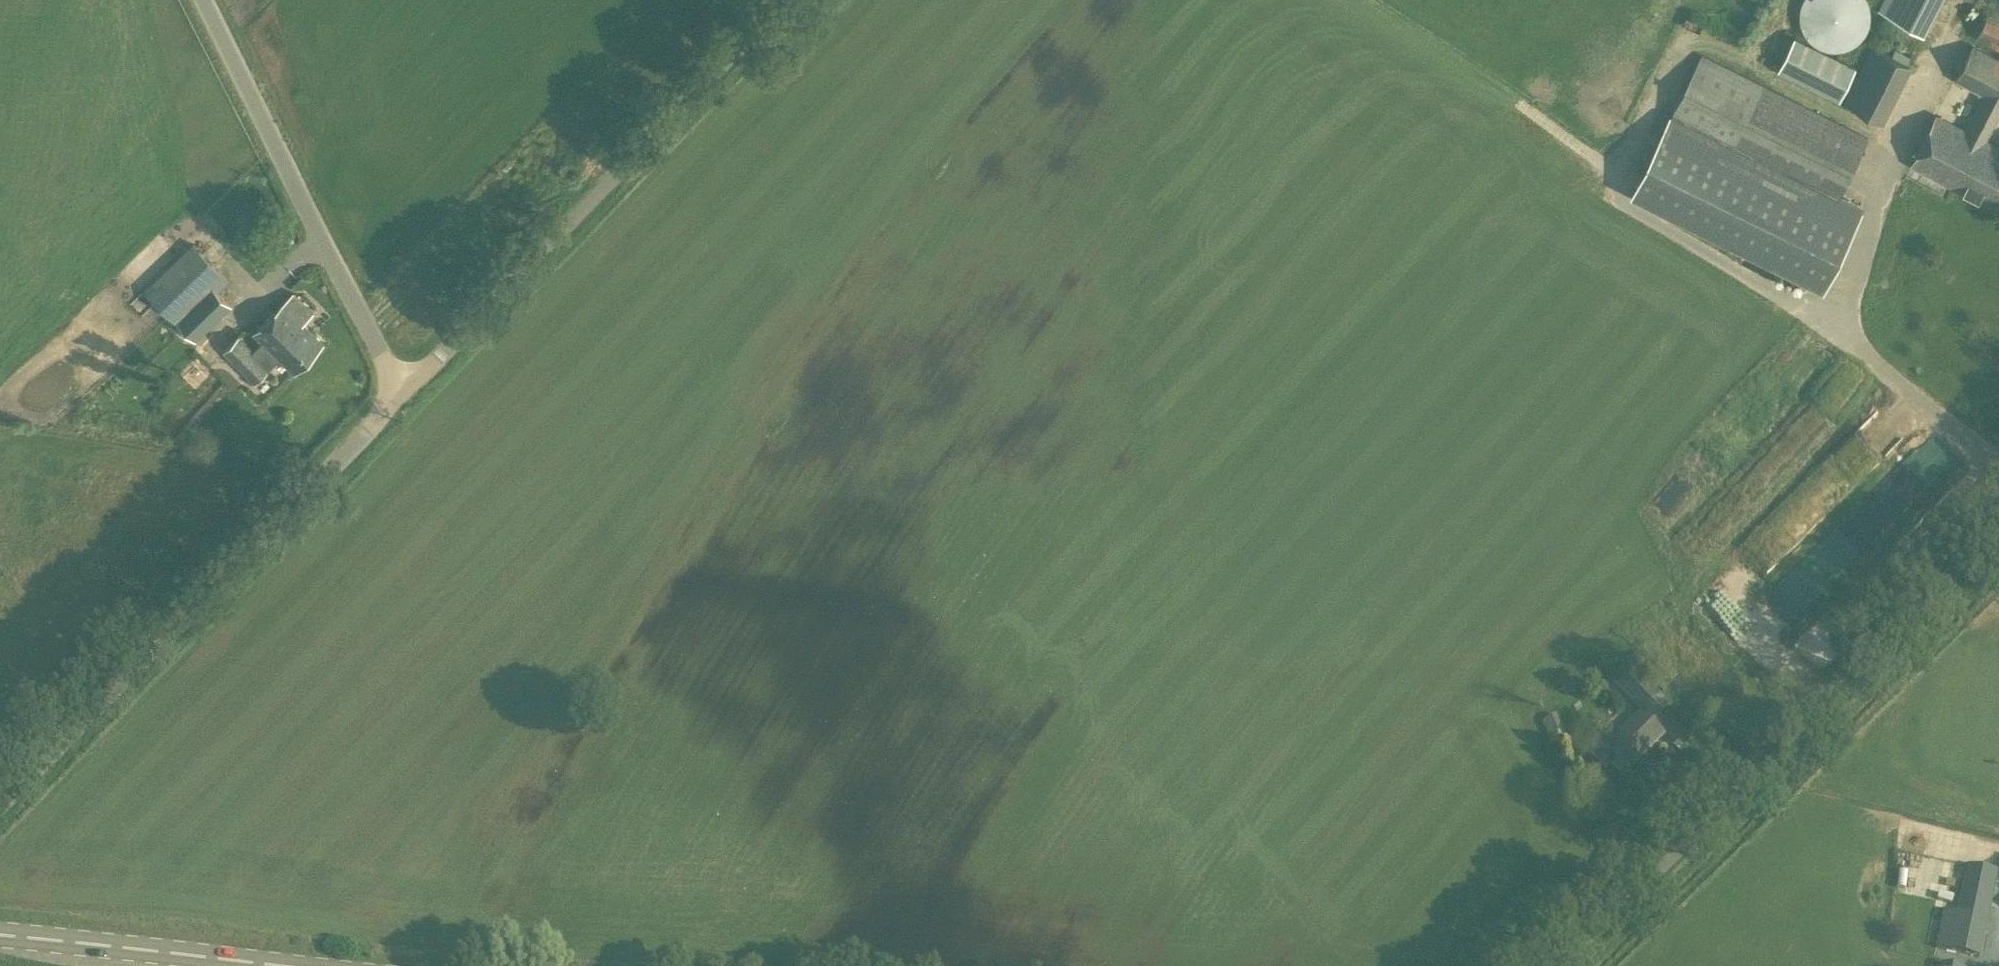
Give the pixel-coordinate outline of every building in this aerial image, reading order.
[(1801,27),(1805,36),(1812,43),(1820,48),(1830,51),(1840,51),(1850,48),(1858,42),(1864,34),(1868,25),(1870,15),(1868,5),(1866,0),(1803,0),(1800,7),(1799,17),(1801,27)] [(1942,0),(1904,0),(1895,18),(1925,33),(1942,0)] [(1975,38),(1998,50),(1998,16),(1989,11),(1975,38)] [(1964,130),(1936,116),(1912,164),(1996,208),(1998,202),(1998,148),(1986,142),(1998,116),(1998,58),(1972,44),(1953,80),(1982,95),(1964,130)] [(1882,122),(1912,65),(1873,46),(1844,102),(1882,122)] [(1869,137),(1761,83),(1701,53),(1672,112),(1839,195),(1838,198),(1669,113),(1629,194),(1822,290),(1864,204),(1841,194),(1869,137)] [(233,305),(214,286),(225,274),(194,242),(144,290),(196,341),(233,305)] [(240,334),(223,351),(249,377),(254,383),(271,366),(270,365),(279,357),(294,372),(324,341),(305,322),(304,321),(313,312),(294,292),(254,332),(261,339),(253,347),(240,334)] [(1626,772),(1663,736),(1643,715),(1661,697),(1630,664),(1612,684),(1641,714),(1612,743),(1604,734),(1586,752),(1604,771),(1614,760),(1626,772)] [(1936,950),(1981,959),(1998,872),(1967,865),(1957,912),(1944,910),(1936,950)]
